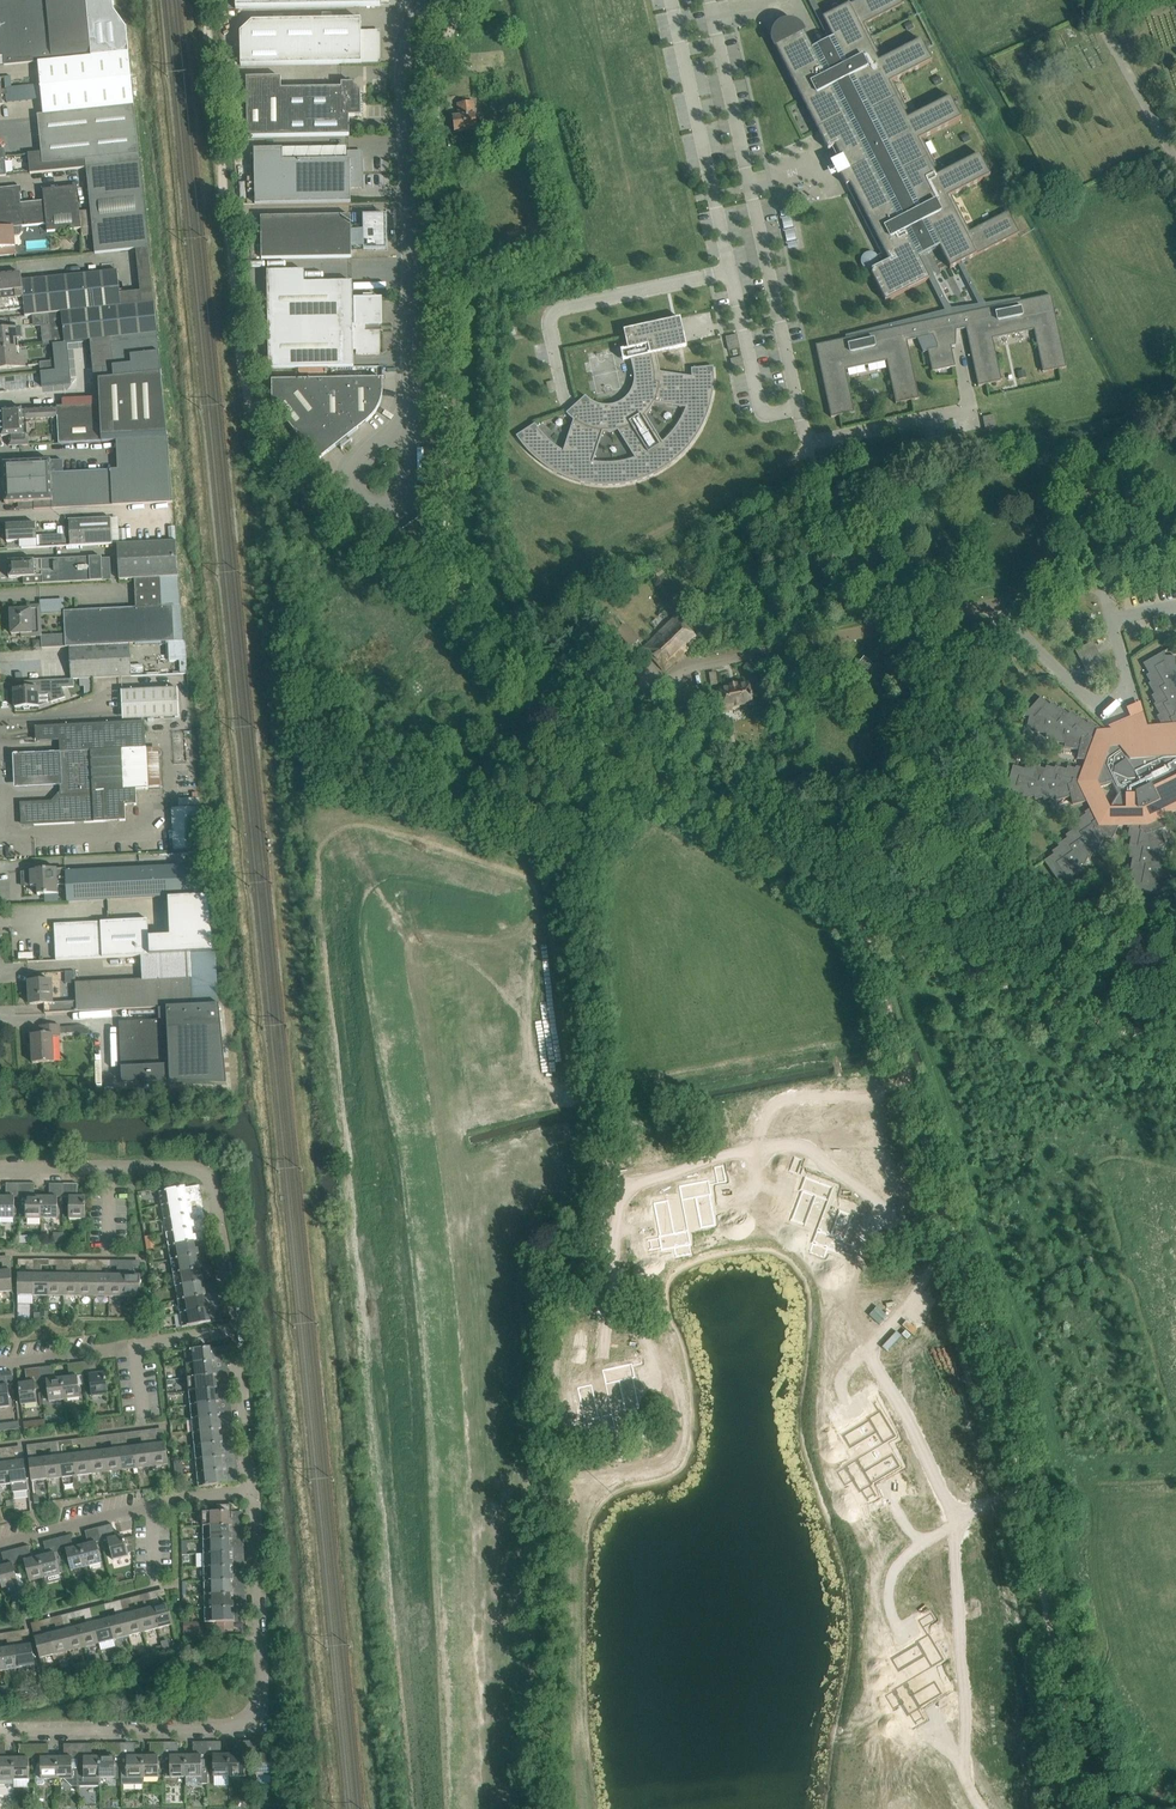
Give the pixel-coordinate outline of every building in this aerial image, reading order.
[(3,56),(4,65),(38,62),(92,56),(129,52),(127,29),(114,9),(113,0),(0,0),(0,56),(3,56)] [(236,9),(380,6),(380,0),(235,0),(236,9)] [(954,367),(955,367),(951,346),(956,345),(956,330),(966,328),(966,329),(966,328),(978,386),(1002,380),(992,338),(1034,329),(1034,330),(1043,372),(1067,367),(1051,295),(1033,299),(1021,301),(1020,298),(986,303),(977,293),(967,271),(962,262),(962,261),(1019,232),(1009,211),(969,231),(951,196),(990,175),(981,157),(979,154),(940,174),(921,139),(961,118),(953,101),(950,97),(911,117),(892,81),(932,61),(921,40),(882,60),(872,41),(863,24),(903,4),(901,0),(858,0),(823,18),(814,0),(808,0),(829,40),(829,41),(812,49),(804,33),(803,32),(775,46),(776,48),(777,47),(803,100),(810,97),(824,125),(818,129),(828,149),(835,146),(848,171),(841,175),(841,176),(842,176),(881,254),(878,256),(877,256),(876,254),(874,253),(871,252),(869,252),(866,253),(864,254),(862,256),(861,258),(861,261),(861,263),(862,266),(864,268),(866,269),(867,269),(868,270),(870,269),(871,270),(873,273),(871,274),(885,301),(911,288),(929,279),(945,310),(845,335),(846,338),(816,345),(831,417),(854,412),(845,370),(887,361),(896,403),(919,398),(907,340),(933,336),(936,343),(937,348),(928,350),(932,371),(954,367)] [(361,20),(252,22),(240,32),(241,66),(378,63),(378,32),(368,32),(368,31),(361,31),(361,20)] [(43,113),(55,112),(134,104),(129,53),(92,57),(92,56),(38,62),(40,84),(41,99),(43,113)] [(359,90),(358,89),(354,85),(354,84),(353,83),(341,83),(341,88),(281,89),(281,77),(246,78),(247,118),(349,117),(361,116),(361,90),(360,90),(359,90)] [(12,87),(5,88),(7,103),(41,99),(40,84),(12,87)] [(473,102),(458,104),(460,116),(453,117),(454,131),(477,128),(473,102)] [(86,168),(140,162),(134,105),(38,115),(41,152),(28,154),(30,174),(86,168)] [(350,136),(349,131),(349,117),(247,118),(247,137),(350,136)] [(254,149),(255,203),(351,203),(350,189),(361,188),(361,158),(355,153),(349,153),(349,159),(283,161),(283,149),(254,149)] [(90,210),(93,235),(95,253),(136,249),(149,248),(140,162),(86,168),(90,210)] [(13,227),(22,227),(46,224),(47,232),(81,228),(82,236),(93,235),(90,210),(80,211),(77,187),(43,190),(44,201),(20,203),(19,187),(0,189),(0,228),(13,227)] [(288,204),(289,214),(315,214),(315,203),(288,204)] [(351,229),(351,225),(351,216),(260,216),(261,258),(340,258),(352,258),(352,250),(387,250),(386,215),(363,216),(363,229),(351,229)] [(785,243),(794,243),(793,221),(784,222),(785,243)] [(8,255),(16,254),(14,236),(20,236),(22,232),(22,227),(13,227),(0,228),(0,256),(8,255)] [(117,270),(22,280),(21,280),(24,309),(25,316),(32,315),(50,313),(61,312),(154,303),(149,248),(136,249),(140,291),(120,293),(117,270)] [(268,368),(273,368),(354,367),(354,351),(356,351),(356,355),(380,354),(379,302),(372,302),(372,296),(361,296),(361,302),(353,302),(352,282),(304,283),(304,271),(267,271),(268,368)] [(22,280),(21,273),(0,275),(0,312),(24,309),(21,280),(22,280)] [(154,303),(61,312),(50,313),(50,323),(52,344),(53,344),(67,343),(90,340),(157,334),(154,303)] [(540,431),(538,428),(535,424),(516,436),(519,440),(522,444),(526,448),(529,452),(533,456),(537,460),(541,463),(545,466),(550,469),(551,469),(555,472),(560,474),(565,477),(570,479),(575,480),(580,482),(585,483),(590,484),(595,485),(600,485),(606,485),(611,485),(616,485),(621,484),(627,483),(632,482),(637,481),(642,479),(647,477),(652,475),(656,473),(661,470),(664,469),(668,466),(673,463),(677,459),(681,456),(684,452),(688,448),(691,444),(694,440),(697,435),(700,431),(703,426),(705,422),(707,417),(709,412),(710,407),(712,402),(713,396),(713,391),(714,386),(714,381),(714,375),(714,370),(714,366),(710,367),(692,368),(692,369),(692,377),(686,376),(660,372),(659,366),(656,354),(669,351),(669,350),(687,346),(681,318),(680,318),(671,320),(644,326),(624,330),(624,331),(626,339),(628,349),(621,350),(623,360),(631,359),(633,371),(634,372),(634,374),(634,375),(634,377),(634,378),(634,379),(634,381),(634,382),(634,383),(633,385),(633,386),(632,387),(632,389),(631,390),(631,391),(630,392),(629,393),(628,395),(628,396),(627,397),(626,398),(625,399),(624,399),(622,400),(621,401),(620,402),(619,402),(618,403),(616,403),(615,404),(614,404),(613,405),(611,405),(610,405),(608,405),(607,405),(606,405),(604,405),(603,405),(602,405),(600,405),(599,404),(598,404),(596,403),(595,403),(594,402),(593,402),(592,401),(590,400),(589,399),(588,398),(587,397),(586,396),(581,400),(579,402),(567,413),(566,413),(573,420),(563,451),(560,449),(556,446),(553,443),(549,440),(546,437),(543,434),(540,431)] [(43,345),(52,344),(50,323),(41,324),(43,345)] [(4,330),(0,330),(0,350),(15,348),(15,339),(22,338),(21,328),(4,330)] [(160,369),(157,334),(90,340),(93,376),(160,369)] [(727,350),(738,349),(736,334),(725,335),(727,350)] [(55,370),(40,372),(42,386),(71,383),(67,343),(53,344),(54,361),(55,370)] [(15,348),(0,350),(0,369),(25,366),(24,357),(16,357),(15,348)] [(730,367),(741,367),(741,355),(730,355),(730,367)] [(54,361),(39,362),(40,372),(55,370),(54,361)] [(378,376),(378,367),(358,368),(359,376),(378,376)] [(63,406),(57,406),(57,417),(59,444),(71,443),(116,441),(168,438),(166,415),(160,369),(93,376),(95,397),(63,399),(63,406)] [(370,418),(374,414),(378,408),(380,402),(382,397),(382,391),(382,378),(296,380),(343,440),(366,422),(370,418)] [(317,461),(320,459),(343,440),(296,380),(272,380),(272,403),(317,461)] [(1,416),(2,423),(0,423),(1,437),(8,436),(9,446),(29,445),(28,434),(23,435),(22,419),(57,417),(57,406),(22,408),(0,409),(0,416),(1,416)] [(51,473),(53,508),(173,503),(168,438),(116,441),(118,469),(63,472),(63,473),(51,473)] [(5,504),(34,502),(34,509),(53,508),(51,473),(63,473),(63,460),(3,463),(5,504)] [(113,544),(111,518),(68,520),(69,546),(113,544)] [(37,548),(36,523),(13,524),(14,529),(6,529),(7,542),(21,541),(22,548),(37,548)] [(39,535),(36,536),(37,547),(40,547),(66,546),(66,534),(39,535)] [(176,541),(117,544),(119,580),(134,579),(179,577),(176,541)] [(101,556),(41,559),(43,583),(111,580),(110,557),(102,558),(101,556)] [(24,584),(33,584),(43,583),(41,559),(8,561),(9,578),(23,577),(24,584)] [(65,634),(41,635),(41,648),(70,647),(129,644),(184,641),(179,577),(134,579),(136,607),(64,611),(65,634)] [(41,622),(40,612),(40,605),(27,606),(27,609),(10,610),(11,634),(21,634),(21,637),(38,636),(38,622),(41,622)] [(644,648),(664,671),(698,639),(676,617),(668,625),(644,648)] [(613,634),(626,649),(637,640),(624,625),(613,634)] [(1076,649),(1085,668),(1102,660),(1092,641),(1076,649)] [(71,679),(74,679),(131,676),(129,644),(70,647),(71,679)] [(1013,765),(1011,771),(1011,774),(1005,792),(1006,792),(1007,789),(1011,788),(1012,790),(1014,799),(1015,799),(1022,797),(1023,799),(1026,798),(1034,797),(1035,800),(1036,799),(1043,798),(1044,800),(1046,799),(1053,798),(1055,797),(1056,800),(1071,796),(1073,805),(1088,801),(1089,801),(1092,807),(1085,812),(1086,814),(1080,818),(1079,819),(1081,822),(1074,826),(1071,829),(1072,830),(1066,835),(1067,838),(1061,843),(1058,845),(1059,847),(1053,851),(1052,852),(1054,854),(1047,859),(1044,861),(1060,884),(1060,883),(1059,881),(1061,877),(1062,878),(1071,881),(1074,874),(1076,875),(1078,871),(1082,864),(1084,866),(1085,864),(1088,858),(1090,859),(1091,857),(1094,850),(1095,848),(1098,849),(1105,836),(1112,839),(1119,826),(1119,825),(1128,824),(1127,828),(1129,828),(1128,835),(1128,836),(1131,837),(1129,845),(1129,849),(1131,849),(1130,856),(1129,857),(1132,858),(1131,866),(1130,870),(1132,870),(1131,877),(1131,878),(1134,879),(1132,887),(1132,891),(1159,896),(1159,895),(1158,895),(1156,895),(1155,891),(1157,890),(1165,887),(1165,886),(1163,879),(1165,878),(1163,874),(1161,867),(1164,866),(1164,865),(1161,858),(1163,857),(1163,855),(1160,848),(1160,846),(1163,845),(1158,830),(1166,828),(1162,817),(1162,816),(1175,810),(1175,814),(1175,656),(1165,656),(1165,652),(1167,651),(1167,650),(1164,651),(1143,664),(1145,667),(1149,674),(1146,675),(1147,676),(1150,683),(1148,684),(1150,687),(1154,694),(1151,696),(1152,697),(1156,703),(1154,704),(1156,708),(1160,715),(1157,716),(1157,717),(1161,724),(1159,725),(1161,728),(1148,729),(1147,727),(1147,726),(1141,707),(1142,711),(1135,714),(1133,710),(1128,712),(1129,713),(1130,717),(1108,726),(1114,732),(1105,732),(1103,730),(1097,725),(1096,727),(1090,722),(1089,722),(1087,724),(1081,719),(1078,716),(1077,718),(1071,713),(1071,712),(1068,714),(1063,709),(1060,706),(1058,708),(1053,703),(1052,702),(1050,705),(1044,700),(1041,697),(1022,717),(1022,718),(1023,718),(1025,716),(1029,717),(1029,719),(1027,727),(1027,728),(1028,728),(1035,729),(1034,732),(1038,732),(1046,734),(1045,737),(1046,737),(1054,739),(1053,741),(1056,742),(1063,743),(1065,744),(1064,747),(1079,750),(1077,759),(1086,761),(1087,761),(1085,769),(1076,766),(1076,769),(1069,767),(1068,766),(1067,769),(1059,767),(1055,766),(1054,768),(1048,766),(1046,766),(1046,769),(1038,767),(1034,766),(1033,768),(1026,766),(1025,766),(1024,769),(1017,766),(1013,765)] [(865,658),(852,675),(859,681),(872,664),(865,658)] [(74,679),(71,679),(37,681),(37,688),(14,689),(15,707),(39,706),(38,694),(48,694),(51,702),(66,697),(62,688),(74,687),(74,679)] [(751,695),(748,684),(737,686),(736,684),(730,685),(731,687),(720,690),(722,701),(725,711),(733,710),(733,706),(752,702),(751,695)] [(188,688),(121,691),(123,720),(191,716),(188,688)] [(731,720),(722,722),(724,731),(724,733),(730,731),(733,731),(731,720)] [(147,789),(146,748),(145,729),(145,722),(37,727),(37,734),(37,741),(60,740),(60,754),(62,788),(62,793),(53,803),(22,805),(24,826),(126,820),(125,805),(137,804),(136,790),(147,789)] [(28,756),(14,756),(16,790),(30,789),(62,788),(60,754),(28,756)] [(200,798),(199,798),(178,799),(178,808),(172,809),(173,851),(201,850),(200,798)] [(206,876),(195,877),(195,865),(152,867),(153,897),(196,895),(208,895),(206,876)] [(152,867),(109,870),(110,899),(153,897),(152,867)] [(37,895),(49,894),(58,894),(58,885),(58,883),(55,883),(54,869),(36,870),(36,871),(23,871),(24,887),(37,886),(37,895)] [(67,902),(110,899),(109,870),(66,872),(66,869),(57,869),(54,869),(55,883),(58,883),(58,885),(66,885),(67,902)] [(100,922),(54,924),(56,960),(102,958),(141,956),(164,955),(213,952),(207,898),(168,900),(170,938),(148,939),(147,920),(100,922)] [(142,980),(76,983),(76,1001),(77,1001),(77,1012),(166,1007),(185,1006),(219,1005),(216,952),(213,952),(164,955),(141,956),(142,980)] [(51,981),(29,982),(30,1004),(44,1004),(45,1013),(77,1012),(77,1001),(76,1001),(76,988),(76,1001),(52,1002),(51,981)] [(167,1020),(118,1022),(121,1067),(122,1080),(156,1081),(205,1083),(227,1084),(219,1005),(185,1006),(166,1007),(167,1020)] [(31,1035),(33,1063),(54,1062),(53,1037),(60,1036),(59,1025),(40,1026),(41,1034),(31,1035)] [(84,1025),(66,1025),(67,1033),(81,1033),(81,1034),(89,1034),(89,1027),(84,1025)] [(811,1172),(793,1213),(807,1219),(818,1195),(828,1200),(835,1182),(811,1172)] [(704,1177),(679,1183),(683,1200),(694,1197),(700,1223),(715,1219),(704,1177)] [(14,1218),(14,1214),(16,1214),(16,1208),(14,1208),(14,1197),(20,1197),(20,1184),(6,1184),(6,1197),(0,1197),(0,1218),(14,1218)] [(20,1197),(20,1208),(26,1208),(26,1216),(26,1218),(42,1218),(42,1197),(34,1197),(34,1184),(20,1184),(20,1197)] [(64,1184),(49,1184),(49,1197),(42,1197),(42,1218),(57,1219),(57,1197),(63,1197),(64,1184)] [(77,1184),(64,1184),(63,1197),(69,1197),(69,1219),(85,1219),(86,1197),(77,1197),(77,1184)] [(185,1188),(159,1192),(162,1206),(188,1202),(202,1199),(201,1194),(187,1196),(185,1188)] [(162,1206),(164,1219),(190,1215),(204,1213),(203,1207),(189,1210),(188,1202),(162,1206)] [(667,1202),(654,1206),(664,1251),(690,1245),(686,1223),(673,1227),(667,1202)] [(821,1221),(813,1242),(837,1253),(856,1210),(843,1204),(833,1227),(821,1221)] [(190,1215),(164,1219),(166,1233),(192,1228),(192,1229),(206,1226),(205,1221),(191,1223),(190,1215)] [(194,1242),(209,1240),(208,1234),(193,1236),(192,1229),(192,1228),(166,1233),(168,1246),(194,1242)] [(211,1253),(210,1248),(196,1250),(194,1242),(168,1246),(171,1260),(197,1255),(197,1256),(211,1253)] [(199,1269),(213,1267),(212,1261),(198,1263),(197,1256),(197,1255),(171,1260),(173,1273),(199,1269)] [(10,1261),(8,1261),(8,1259),(2,1259),(3,1271),(0,1271),(0,1293),(13,1292),(10,1261)] [(18,1274),(18,1296),(18,1302),(33,1302),(33,1296),(33,1262),(26,1262),(26,1266),(26,1274),(18,1274)] [(49,1274),(41,1274),(41,1262),(33,1262),(33,1296),(48,1296),(49,1274)] [(56,1262),(56,1274),(49,1274),(48,1296),(64,1296),(64,1263),(56,1262)] [(79,1275),(71,1275),(72,1263),(64,1263),(64,1296),(79,1296),(79,1275)] [(87,1263),(87,1275),(79,1275),(79,1296),(94,1296),(95,1263),(87,1263)] [(110,1275),(102,1275),(102,1263),(95,1263),(94,1296),(110,1297),(110,1275)] [(117,1263),(117,1275),(110,1275),(110,1297),(125,1297),(125,1263),(117,1263)] [(140,1297),(140,1275),(132,1275),(132,1263),(125,1263),(125,1297),(140,1297)] [(215,1280),(214,1274),(200,1277),(199,1269),(173,1273),(175,1287),(201,1282),(201,1283),(215,1280)] [(201,1283),(201,1282),(175,1287),(177,1300),(203,1296),(204,1296),(218,1294),(217,1288),(203,1290),(201,1283)] [(204,1296),(203,1296),(177,1300),(180,1313),(206,1309),(220,1307),(219,1301),(205,1304),(204,1296)] [(219,1321),(219,1320),(222,1320),(221,1315),(207,1317),(206,1309),(180,1313),(182,1327),(219,1321)] [(212,1362),(226,1361),(226,1355),(212,1356),(211,1348),(184,1350),(186,1365),(212,1362)] [(96,1361),(82,1362),(83,1376),(89,1375),(92,1396),(108,1394),(105,1373),(97,1374),(96,1361)] [(84,1384),(83,1376),(82,1362),(68,1364),(69,1377),(62,1378),(65,1400),(80,1398),(79,1385),(84,1384)] [(228,1374),(227,1368),(213,1370),(212,1362),(186,1365),(187,1378),(213,1375),(213,1376),(228,1374)] [(627,1364),(603,1370),(607,1387),(616,1384),(623,1411),(639,1406),(627,1364)] [(53,1366),(39,1368),(41,1381),(42,1389),(43,1399),(49,1399),(49,1401),(65,1400),(62,1378),(54,1379),(53,1366)] [(42,1389),(41,1381),(39,1368),(25,1369),(27,1383),(18,1384),(21,1405),(37,1403),(36,1390),(42,1389)] [(10,1406),(8,1385),(14,1384),(12,1371),(0,1373),(0,1408),(10,1406)] [(215,1389),(229,1388),(229,1382),(214,1383),(213,1376),(213,1375),(187,1378),(189,1392),(215,1389)] [(231,1401),(230,1396),(216,1397),(215,1389),(189,1392),(190,1405),(216,1403),(231,1401)] [(592,1394),(579,1398),(591,1443),(617,1437),(612,1415),(600,1419),(592,1394)] [(217,1411),(216,1403),(190,1405),(191,1419),(218,1416),(232,1415),(231,1409),(217,1411)] [(885,1412),(846,1434),(854,1446),(875,1434),(881,1443),(897,1434),(885,1412)] [(218,1424),(218,1416),(191,1419),(193,1432),(219,1430),(233,1428),(233,1423),(218,1424)] [(19,1421),(11,1422),(12,1429),(20,1428),(19,1421)] [(220,1438),(219,1430),(193,1432),(194,1446),(220,1443),(220,1444),(235,1442),(234,1436),(220,1438)] [(168,1464),(165,1443),(157,1444),(156,1432),(149,1433),(153,1466),(168,1464)] [(141,1434),(142,1446),(135,1447),(138,1468),(153,1466),(149,1433),(141,1434)] [(127,1448),(126,1436),(118,1437),(123,1470),(138,1468),(135,1447),(127,1448)] [(111,1438),(112,1450),(105,1451),(107,1472),(123,1470),(118,1437),(111,1438)] [(97,1451),(95,1440),(88,1441),(92,1474),(107,1472),(105,1451),(97,1451)] [(80,1441),(82,1453),(74,1454),(77,1476),(92,1474),(88,1441),(80,1441)] [(67,1455),(65,1443),(58,1444),(62,1478),(77,1476),(74,1454),(67,1455)] [(221,1451),(220,1444),(220,1443),(194,1446),(195,1459),(222,1457),(236,1456),(235,1450),(221,1451)] [(51,1446),(51,1448),(52,1457),(44,1458),(47,1479),(62,1478),(58,1444),(55,1445),(55,1446),(51,1446)] [(37,1459),(36,1447),(27,1448),(31,1481),(47,1479),(44,1458),(37,1459)] [(15,1450),(8,1451),(12,1484),(13,1492),(28,1490),(27,1482),(24,1461),(16,1462),(15,1453),(15,1450)] [(0,1455),(1,1463),(0,1464),(0,1485),(12,1484),(8,1451),(0,1452),(0,1454),(0,1455)] [(237,1469),(237,1463),(222,1465),(222,1457),(195,1459),(197,1473),(223,1470),(223,1471),(237,1469)] [(859,1457),(840,1469),(853,1492),(894,1469),(887,1457),(866,1469),(859,1457)] [(239,1483),(238,1477),(224,1478),(223,1471),(223,1470),(197,1473),(198,1487),(239,1483)] [(229,1512),(232,1512),(231,1505),(216,1505),(216,1512),(203,1512),(203,1526),(229,1526),(244,1526),(243,1520),(229,1520),(229,1512)] [(112,1524),(98,1528),(102,1541),(104,1550),(110,1548),(113,1560),(129,1556),(128,1553),(124,1538),(123,1535),(115,1537),(112,1524)] [(229,1534),(229,1526),(203,1526),(203,1540),(230,1540),(244,1539),(244,1534),(229,1534)] [(102,1541),(98,1528),(85,1531),(88,1544),(81,1546),(86,1567),(102,1563),(96,1542),(102,1541)] [(60,1552),(66,1550),(71,1571),(86,1567),(81,1546),(74,1548),(70,1535),(57,1538),(60,1552)] [(57,1538),(43,1542),(46,1555),(39,1557),(45,1578),(66,1572),(60,1552),(57,1538)] [(230,1548),(230,1540),(203,1540),(204,1554),(230,1553),(244,1553),(244,1547),(230,1548)] [(39,1557),(32,1559),(29,1546),(15,1549),(18,1562),(24,1561),(29,1581),(45,1578),(39,1557)] [(5,1566),(0,1567),(0,1580),(2,1589),(18,1584),(19,1586),(24,1585),(22,1576),(16,1577),(13,1564),(18,1562),(15,1549),(1,1553),(5,1566)] [(230,1567),(245,1567),(244,1561),(230,1561),(230,1553),(204,1554),(204,1567),(230,1567)] [(230,1567),(204,1567),(204,1581),(230,1580),(230,1581),(245,1580),(245,1575),(230,1575),(230,1567)] [(230,1581),(230,1580),(204,1581),(204,1595),(231,1594),(245,1594),(245,1588),(231,1589),(230,1581)] [(158,1628),(173,1624),(168,1603),(160,1605),(157,1594),(150,1596),(158,1628)] [(231,1594),(204,1595),(205,1608),(231,1608),(245,1608),(245,1602),(231,1602),(231,1594)] [(142,1598),(143,1601),(145,1609),(138,1611),(144,1632),(158,1628),(150,1596),(142,1598)] [(131,1613),(129,1605),(128,1601),(120,1603),(129,1636),(144,1632),(138,1611),(131,1613)] [(113,1605),(114,1609),(116,1617),(109,1619),(114,1639),(129,1636),(120,1603),(113,1605)] [(231,1608),(205,1608),(205,1622),(217,1622),(217,1627),(226,1627),(226,1622),(246,1621),(246,1616),(231,1616),(231,1608)] [(101,1621),(99,1613),(98,1609),(91,1611),(99,1643),(114,1639),(109,1619),(101,1621)] [(83,1613),(84,1616),(86,1624),(79,1626),(84,1647),(99,1643),(91,1611),(83,1613)] [(72,1628),(70,1620),(69,1616),(61,1618),(70,1651),(84,1647),(79,1626),(72,1628)] [(54,1620),(55,1624),(57,1632),(49,1634),(55,1655),(70,1651),(61,1618),(54,1620)] [(184,1622),(184,1632),(197,1631),(196,1622),(184,1622)] [(35,1625),(35,1627),(32,1627),(40,1659),(55,1655),(49,1634),(43,1636),(40,1624),(35,1625)] [(23,1645),(22,1637),(21,1633),(14,1634),(20,1668),(35,1665),(31,1644),(23,1645)] [(6,1636),(7,1639),(8,1648),(1,1649),(5,1670),(20,1668),(14,1634),(6,1636)] [(935,1635),(896,1657),(903,1669),(925,1657),(930,1666),(947,1657),(935,1635)] [(909,1680),(891,1691),(903,1714),(944,1691),(938,1679),(915,1691),(909,1680)] [(236,1754),(229,1754),(229,1776),(245,1776),(244,1755),(250,1755),(250,1741),(236,1741),(236,1754)] [(250,1741),(250,1755),(256,1754),(256,1776),(273,1775),(273,1754),(264,1754),(264,1741),(250,1741)] [(164,1742),(150,1743),(150,1756),(142,1756),(143,1777),(159,1777),(158,1756),(164,1756),(164,1742)] [(178,1755),(178,1742),(164,1742),(164,1756),(164,1776),(166,1776),(166,1777),(186,1777),(186,1755),(178,1755)] [(207,1755),(207,1742),(193,1742),(193,1755),(186,1755),(186,1777),(202,1777),(202,1784),(208,1784),(208,1755),(207,1755)] [(221,1755),(221,1742),(207,1742),(207,1755),(208,1755),(213,1755),(213,1776),(229,1776),(229,1754),(221,1755)] [(107,1756),(100,1757),(100,1778),(116,1778),(115,1757),(121,1757),(121,1743),(107,1743),(107,1756)] [(121,1743),(121,1757),(122,1785),(143,1784),(143,1777),(142,1756),(135,1756),(135,1743),(121,1743)] [(49,1757),(49,1744),(35,1745),(35,1758),(40,1758),(36,1766),(35,1766),(35,1785),(41,1785),(43,1784),(44,1783),(45,1781),(45,1779),(57,1779),(56,1757),(49,1757)] [(78,1758),(78,1744),(64,1744),(64,1757),(56,1757),(57,1779),(64,1779),(73,1786),(78,1786),(78,1775),(78,1758)] [(92,1757),(92,1744),(78,1744),(78,1758),(84,1757),(84,1775),(78,1775),(78,1786),(100,1786),(100,1778),(100,1757),(92,1757)] [(6,1745),(0,1745),(0,1780),(14,1780),(14,1787),(13,1758),(6,1758),(6,1745)] [(21,1758),(13,1758),(14,1787),(29,1787),(29,1758),(35,1758),(35,1745),(21,1745),(21,1758)]
